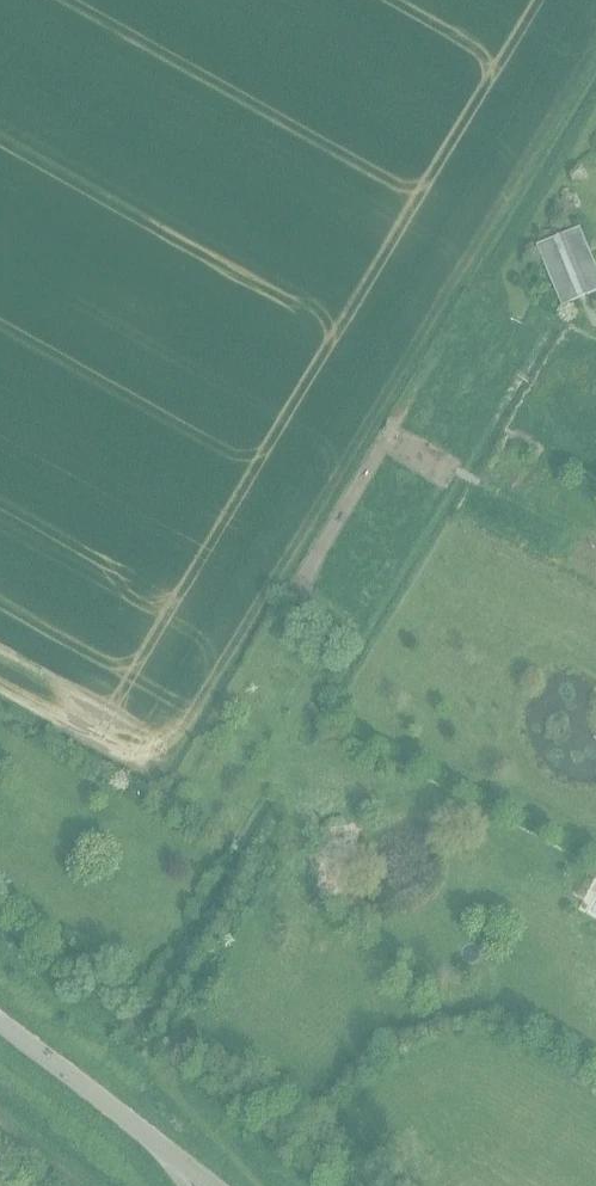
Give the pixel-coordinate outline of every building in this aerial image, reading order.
[(536,245),(561,305),(595,290),(595,267),(579,226),(536,245)]
